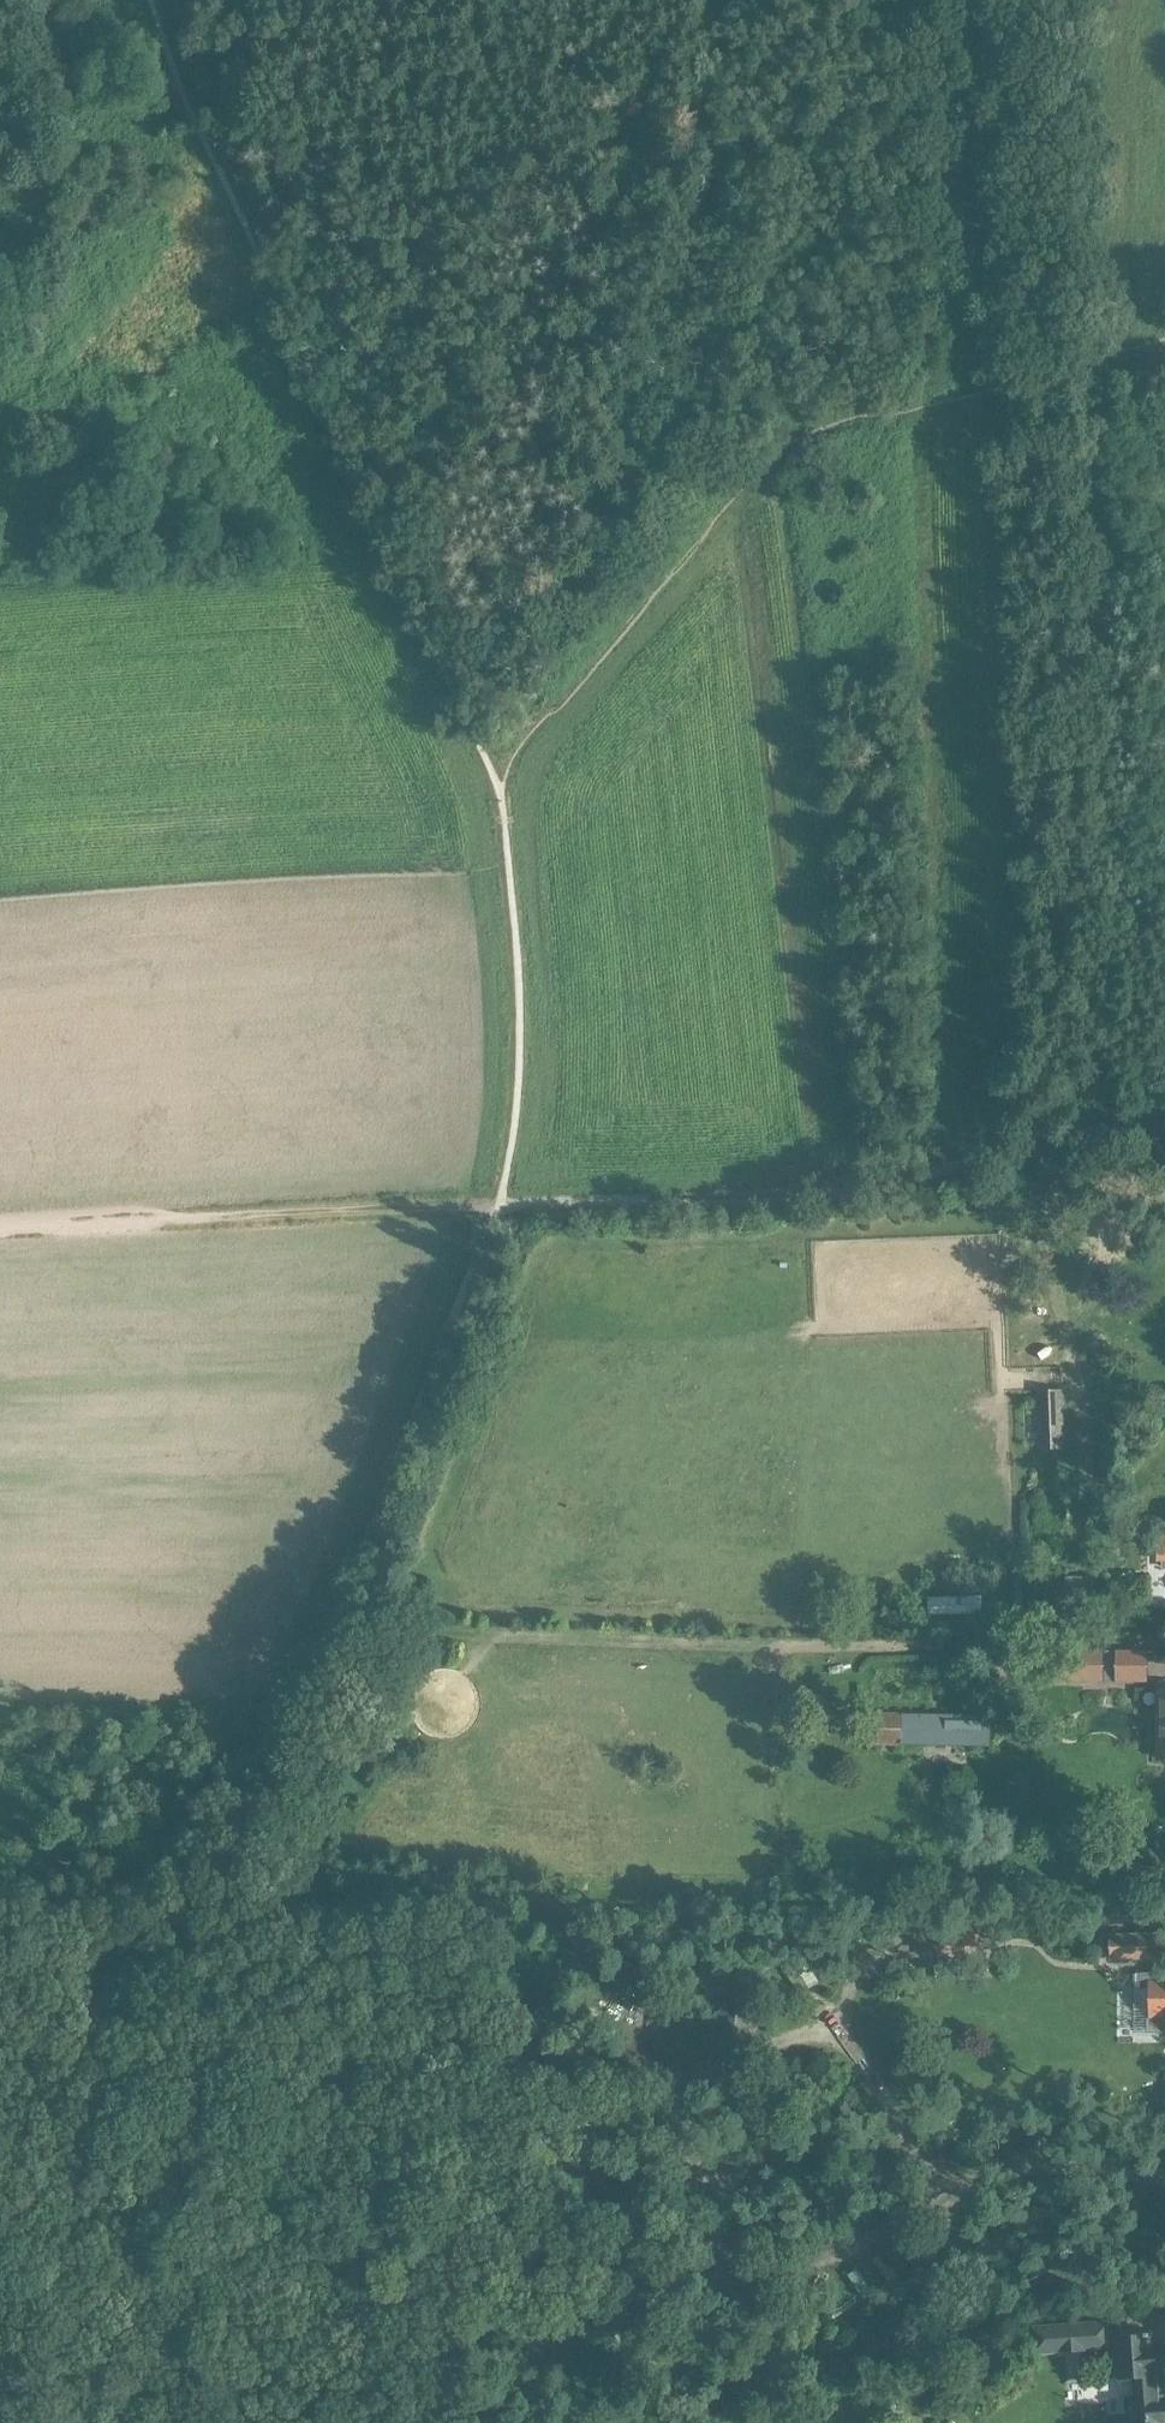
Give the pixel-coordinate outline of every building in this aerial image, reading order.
[(1041,1177),(1024,1180),(1026,1189),(1043,1186),(1041,1177)] [(1036,1391),(1038,1449),(1063,1448),(1061,1390),(1036,1391)] [(1092,1607),(1092,1576),(1065,1576),(1065,1587),(1055,1587),(1055,1608),(1092,1607)] [(981,1595),(929,1597),(930,1614),(981,1613),(981,1595)] [(1051,1649),(1051,1680),(1103,1680),(1103,1650),(1051,1649)] [(1115,1650),(1115,1680),(1147,1681),(1147,1650),(1115,1650)] [(873,1713),(873,1742),(885,1743),(990,1745),(990,1715),(968,1714),(959,1714),(932,1714),(922,1714),(901,1714),(873,1713)] [(1124,1956),(1160,1956),(1160,1959),(1164,1959),(1164,1934),(1123,1935),(1124,1956)] [(1140,1973),(1140,1986),(1149,1986),(1149,2026),(1164,2026),(1164,1973),(1140,1973)] [(1109,2345),(1107,2322),(1034,2328),(1035,2350),(1061,2348),(1061,2350),(1083,2348),(1083,2346),(1109,2345)] [(1150,2346),(1148,2332),(1143,2332),(1143,2334),(1115,2336),(1118,2377),(1138,2376),(1140,2400),(1130,2401),(1131,2422),(1163,2422),(1164,2422),(1164,2345),(1150,2346)]
